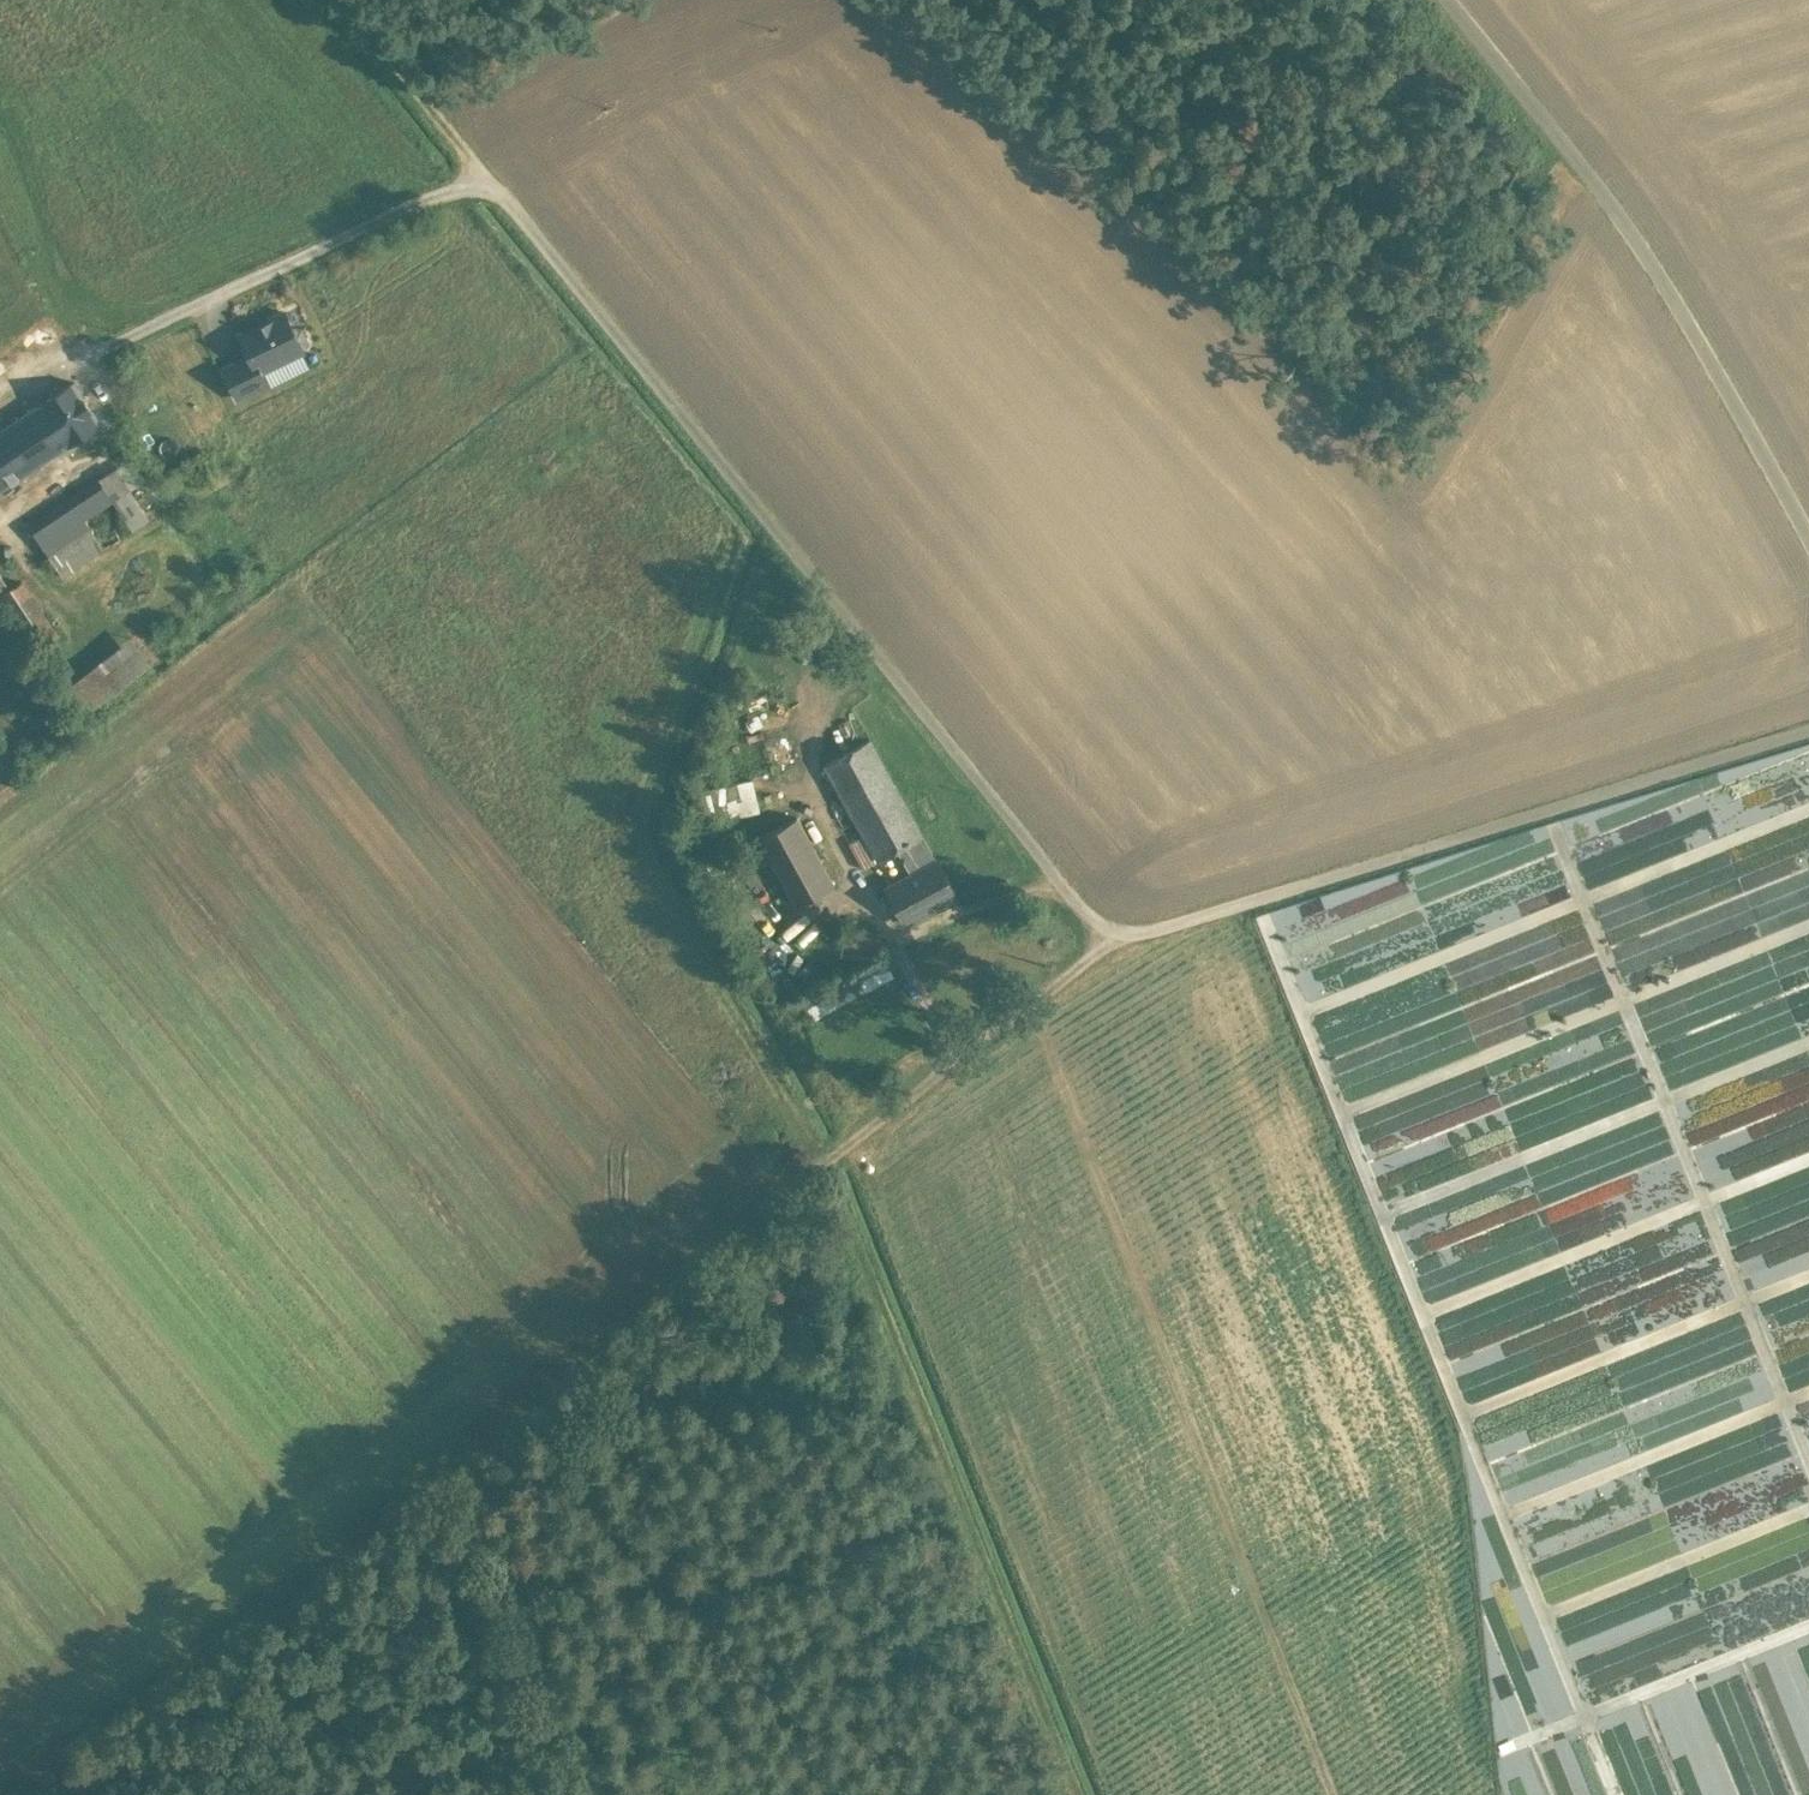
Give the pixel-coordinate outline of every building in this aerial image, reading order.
[(286,311),(240,333),(251,355),(259,371),(262,370),(304,349),(303,347),(308,340),(302,327),(293,326),(286,311)] [(251,355),(224,368),(238,397),(268,382),(262,370),(259,371),(251,355)] [(74,381),(41,402),(41,403),(27,412),(55,453),(68,444),(68,445),(101,423),(74,381)] [(0,429),(0,489),(55,453),(27,412),(0,429)] [(131,458),(116,467),(130,488),(144,479),(131,458)] [(116,467),(100,478),(113,499),(130,488),(116,467)] [(100,478),(71,497),(84,518),(85,517),(102,506),(113,499),(100,478)] [(71,497),(29,524),(48,552),(49,552),(89,525),(85,517),(84,518),(71,497)] [(102,506),(85,517),(89,525),(101,548),(120,538),(102,506)] [(89,525),(49,552),(63,574),(102,549),(101,548),(89,525)] [(34,578),(12,584),(24,623),(46,616),(34,578)] [(132,637),(65,689),(84,713),(151,662),(132,637)] [(802,784),(772,681),(750,687),(780,791),(802,784)] [(905,802),(870,738),(824,763),(860,827),(905,802)] [(711,783),(714,814),(761,809),(758,778),(711,783)] [(905,802),(860,827),(878,859),(897,848),(922,835),(923,834),(905,802)] [(797,816),(759,836),(796,904),(834,883),(797,816)] [(922,835),(897,848),(911,873),(936,860),(922,835)] [(911,873),(887,886),(907,922),(957,895),(937,860),(936,860),(911,873)] [(863,926),(844,936),(859,964),(878,953),(863,926)]
